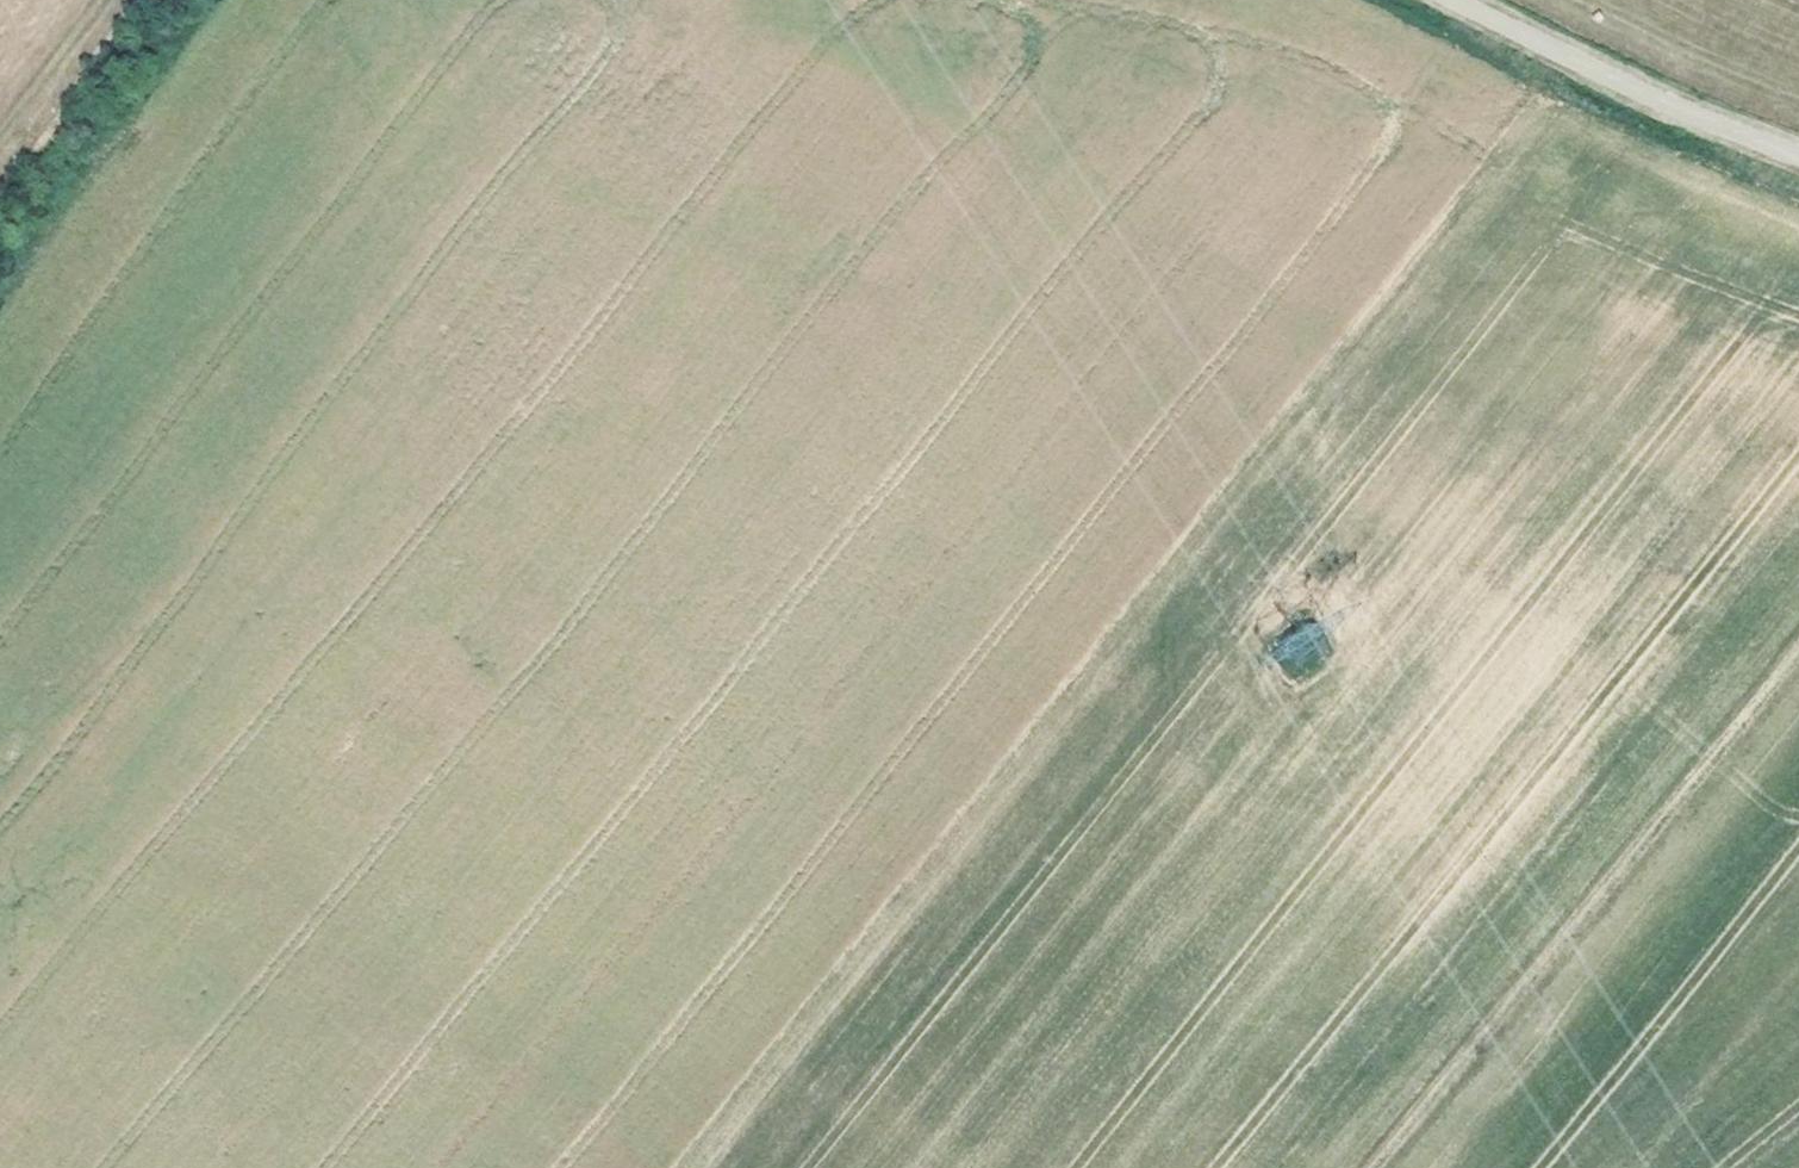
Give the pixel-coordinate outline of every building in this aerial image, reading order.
[(1285,676),(1333,653),(1318,622),(1270,645),(1285,676)]
